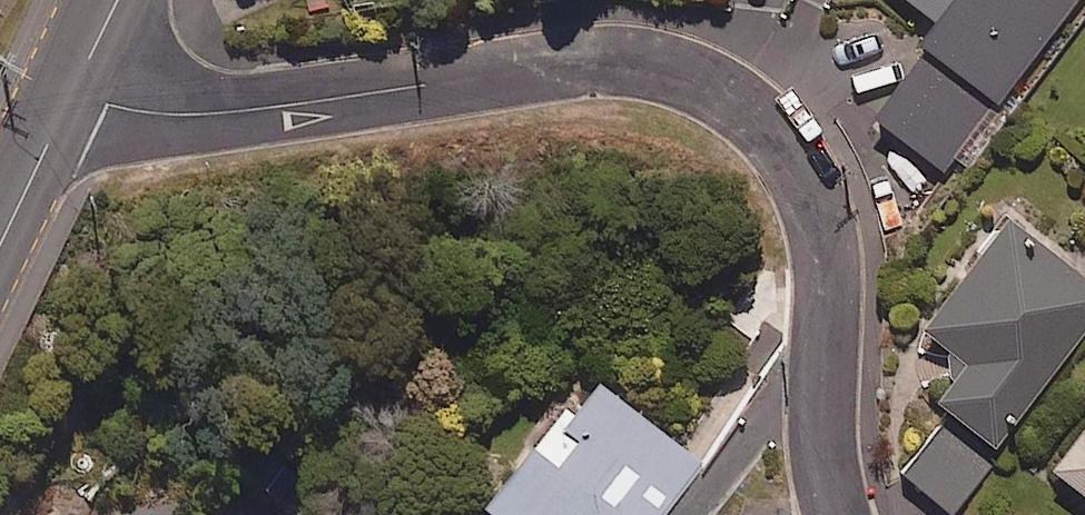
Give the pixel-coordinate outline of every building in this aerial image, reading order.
[(923,22),(909,40),(924,51),(874,115),(942,167),(1072,0),(895,0),(923,22)] [(998,219),(910,331),(952,363),(927,394),(988,442),(1084,320),(1084,287),(998,219)] [(596,378),(567,415),(493,509),(500,514),(667,514),(707,465),(596,378)] [(1043,468),(1084,500),(1084,414),(1043,468)] [(932,442),(902,478),(946,514),(950,514),(978,482),(932,442)]
